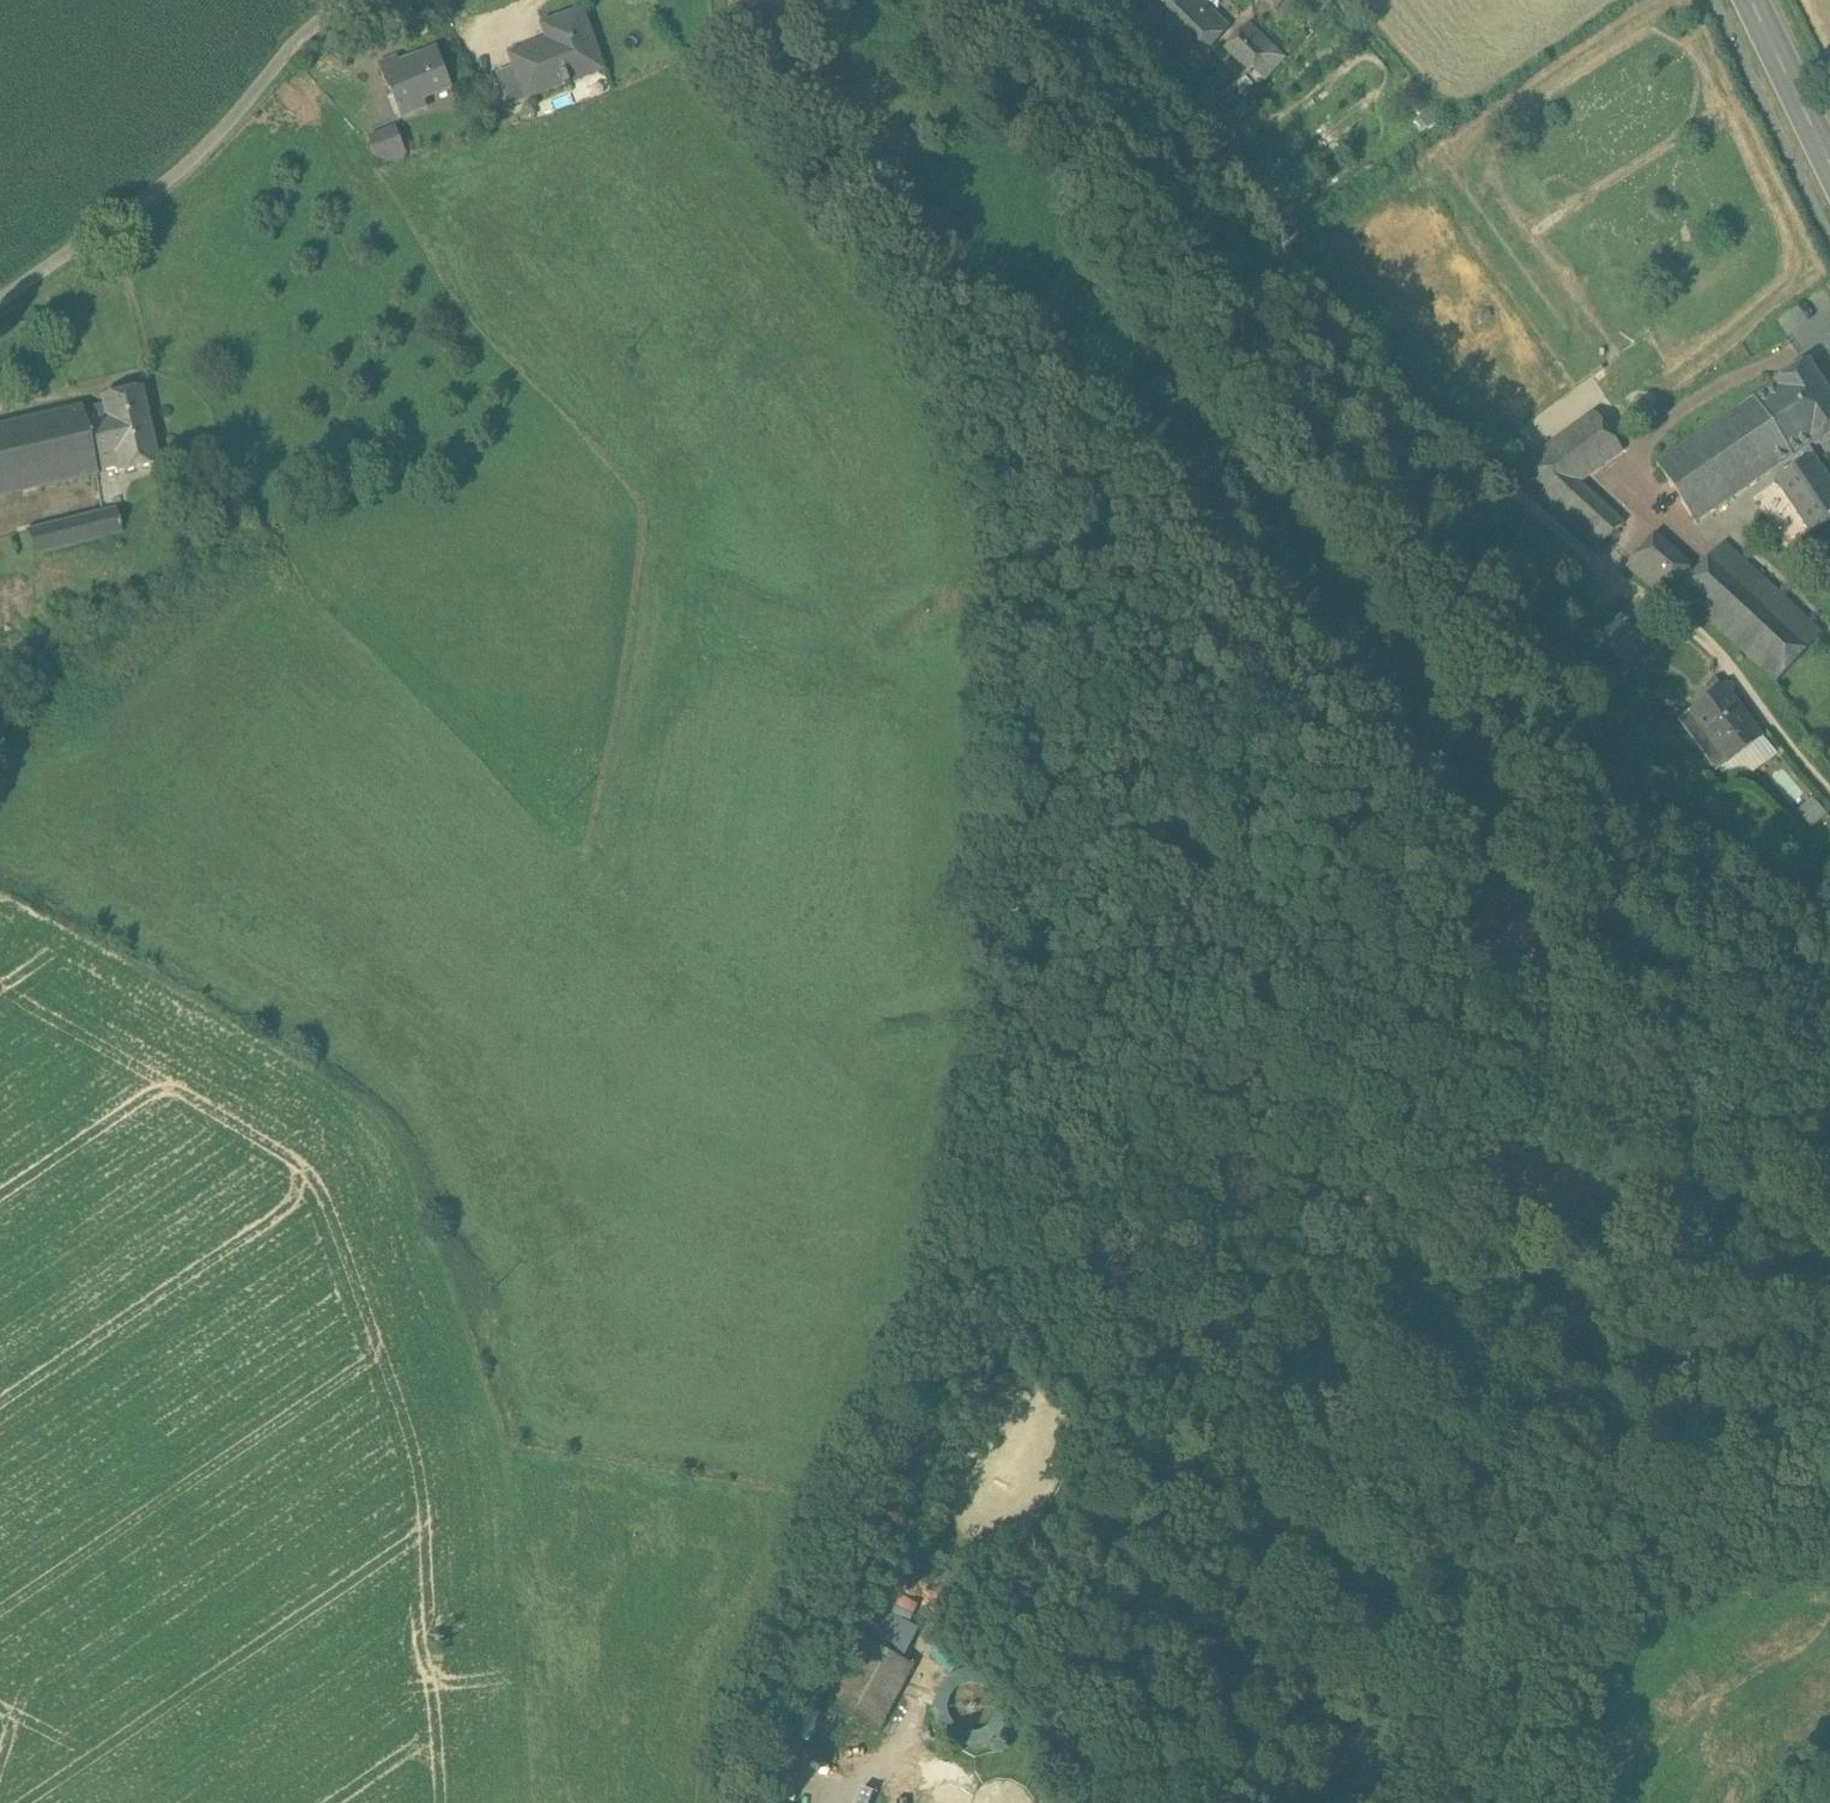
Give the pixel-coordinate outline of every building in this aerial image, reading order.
[(1209,0),(1149,0),(1140,9),(1191,59),(1216,33),(1229,20),(1209,0)] [(770,6),(762,8),(766,31),(768,31),(775,30),(770,6)] [(583,14),(543,28),(549,45),(516,57),(522,75),(532,102),(573,87),(570,77),(597,67),(587,37),(591,36),(583,14)] [(1250,19),(1244,25),(1269,51),(1275,45),(1250,19)] [(1225,44),(1250,69),(1269,51),(1244,25),(1225,44)] [(437,50),(400,64),(398,59),(382,66),(392,91),(391,91),(392,96),(395,95),(402,115),(426,105),(423,98),(452,87),(438,48),(436,49),(437,50)] [(522,75),(502,82),(511,109),(532,102),(522,75)] [(398,128),(370,139),(379,163),(407,152),(398,128)] [(1810,357),(1774,380),(1813,440),(1814,443),(1829,432),(1829,388),(1810,357)] [(103,394),(7,418),(22,477),(111,454),(113,461),(161,449),(142,375),(100,385),(103,394)] [(1774,380),(1656,457),(1695,516),(1813,440),(1774,380)] [(1630,509),(1588,467),(1629,438),(1602,399),(1521,453),(1602,533),(1630,509)] [(0,419),(0,482),(22,477),(7,418),(0,419)] [(1814,451),(1776,476),(1811,530),(1829,518),(1829,476),(1814,451)] [(117,498),(29,520),(35,545),(124,524),(117,498)] [(1657,525),(1627,555),(1663,590),(1692,561),(1657,525)] [(1822,627),(1724,535),(1677,585),(1776,677),(1822,627)] [(1630,614),(1607,633),(1626,656),(1648,637),(1630,614)] [(1725,680),(1690,706),(1728,759),(1763,733),(1725,680)] [(1718,766),(1728,759),(1690,706),(1680,713),(1718,766)] [(1763,733),(1728,759),(1733,765),(1754,769),(1777,752),(1763,733)] [(913,1665),(862,1637),(826,1706),(877,1733),(913,1665)]
